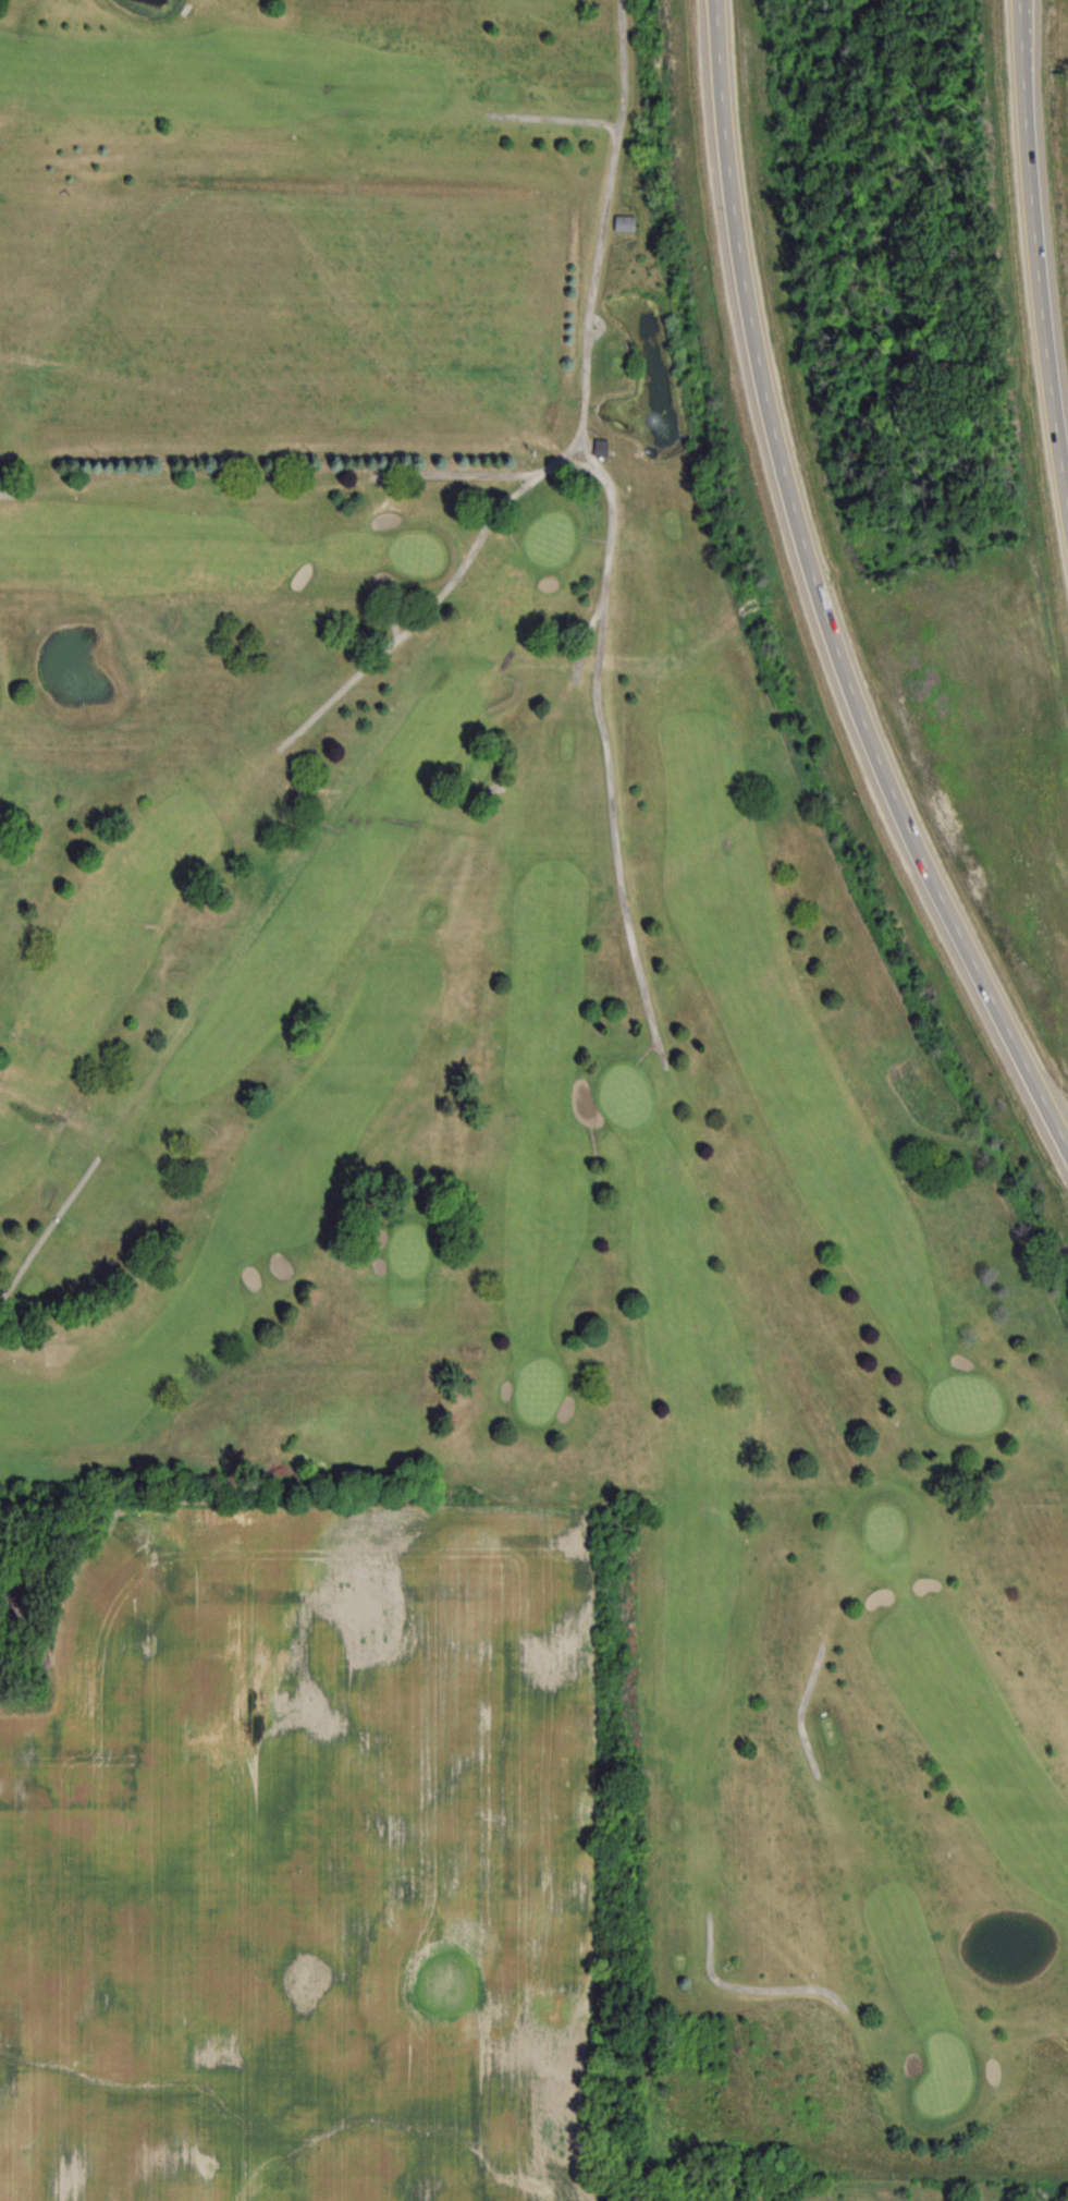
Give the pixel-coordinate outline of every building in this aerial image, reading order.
[(605,455),(607,440),(593,439),(592,454),(605,455)] [(0,1322),(0,1325),(11,1333),(20,1317),(9,1310),(0,1322)]
